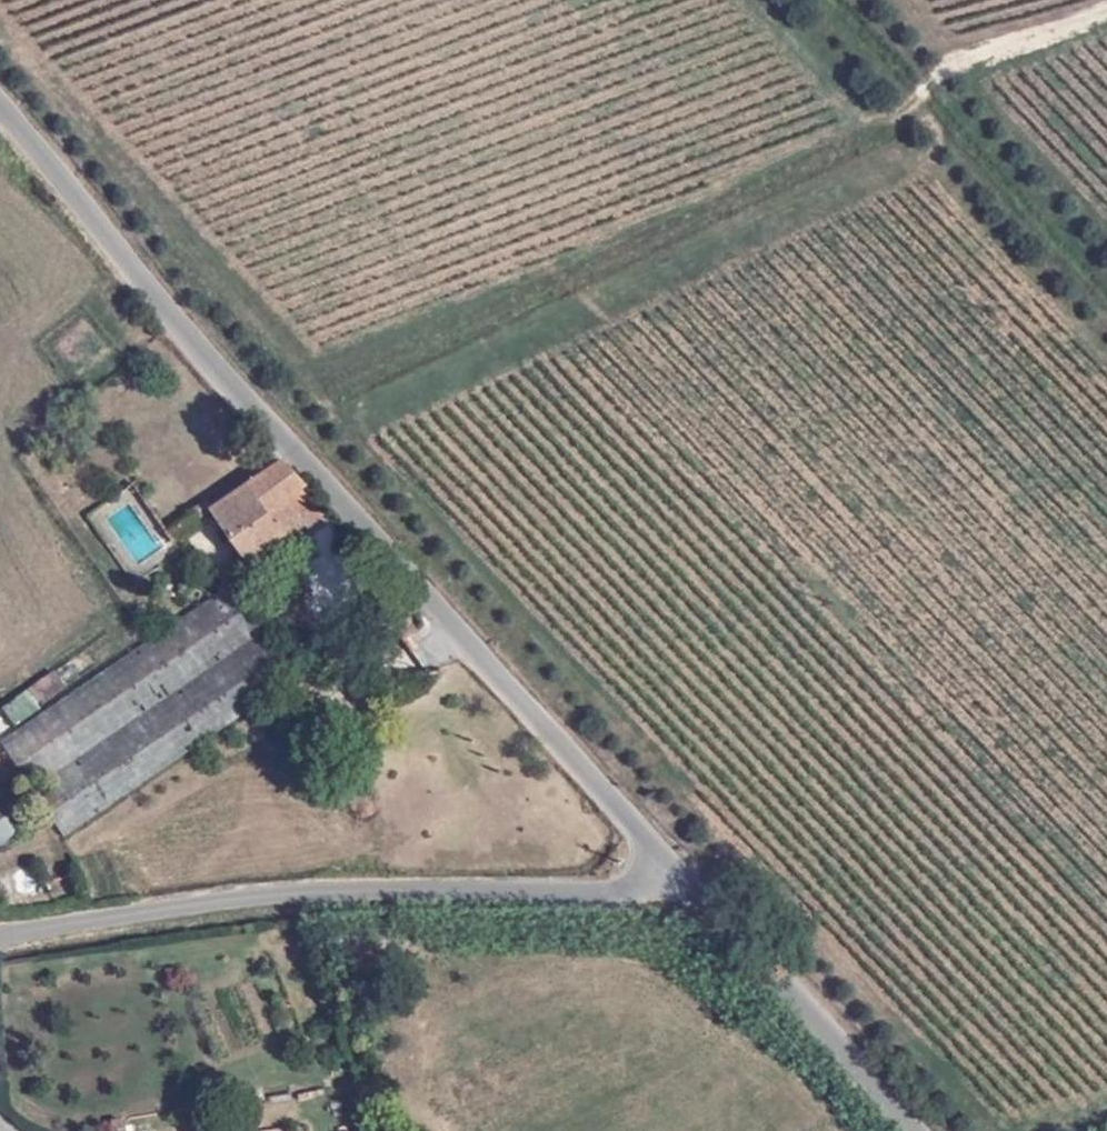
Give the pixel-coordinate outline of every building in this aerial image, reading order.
[(308,488),(284,462),(212,515),(245,562),(237,566),(249,585),(273,568),(263,553),(299,526),(306,534),(325,521),(304,492),(308,488)] [(257,626),(229,614),(208,607),(0,748),(0,749),(66,843),(210,744),(298,687),(270,644),(257,626)] [(27,715),(64,692),(52,673),(15,696),(27,715)] [(20,830),(0,804),(0,845),(20,830)]
